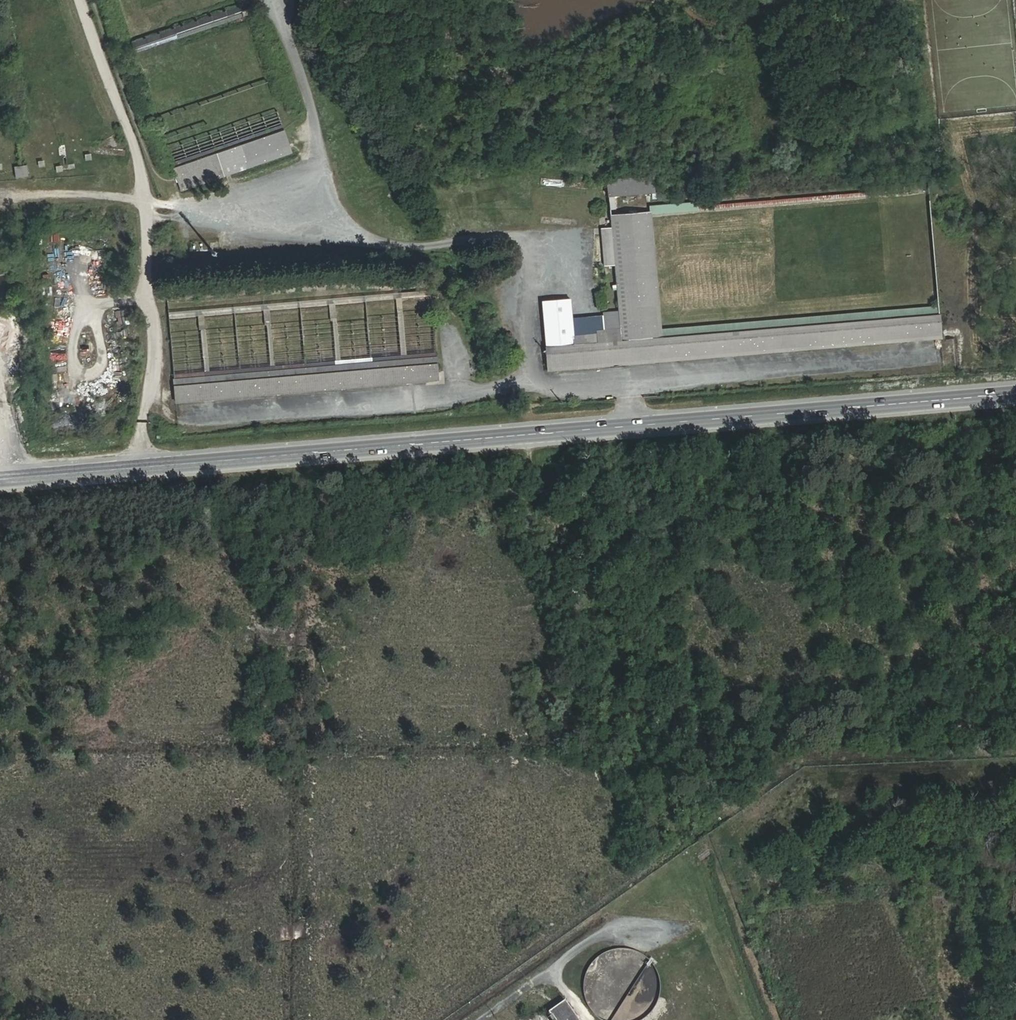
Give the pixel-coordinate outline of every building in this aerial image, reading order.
[(285,129),(173,168),(181,192),(293,153),(285,129)] [(15,178),(28,177),(27,165),(14,166),(15,178)] [(609,197),(646,192),(644,176),(607,181),(609,197)] [(651,212),(697,213),(697,204),(651,203),(651,212)] [(662,363),(660,340),(649,216),(609,220),(618,332),(606,333),(606,345),(545,351),(547,372),(662,363)] [(434,359),(173,382),(175,404),(436,382),(434,359)] [(653,1010),(656,1006),(657,1003),(659,999),(660,995),(660,991),(661,987),(660,983),(660,980),(659,976),(657,972),(656,969),(654,965),(651,962),(649,959),(646,957),(642,954),(639,952),(635,951),(632,950),(628,949),(624,948),(620,948),(616,949),(612,949),(608,951),(605,952),(601,954),(598,956),(595,959),(592,962),(590,965),(588,968),(586,972),(584,975),(583,979),(583,983),(583,987),(583,991),(583,995),(584,999),(586,1002),(587,1006),(589,1009),(592,1012),(594,1015),(597,1018),(601,1019),(642,1019),(645,1018),(648,1016),(651,1013),(653,1010)]
